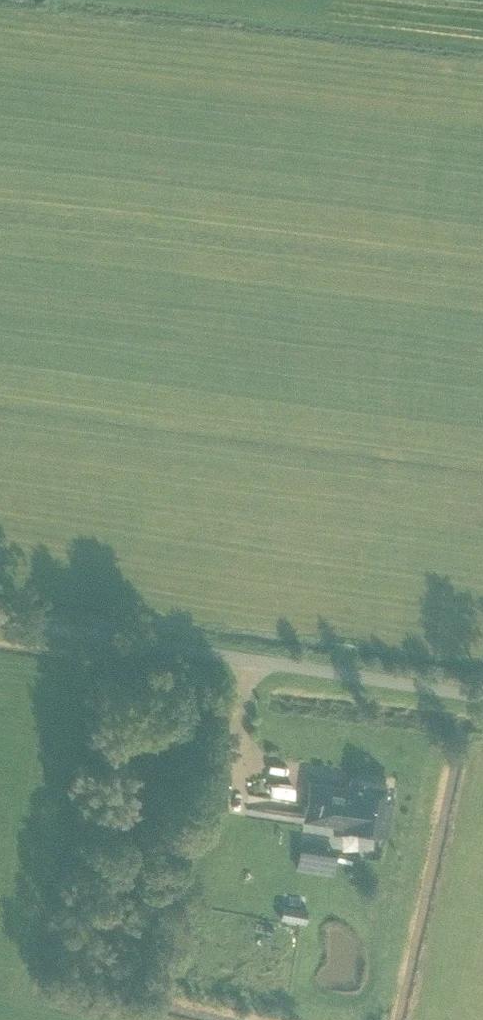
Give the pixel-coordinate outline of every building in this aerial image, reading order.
[(384,832),(390,792),(386,792),(387,785),(353,779),(351,792),(309,785),(304,817),(343,823),(343,826),(384,832)] [(280,917),(304,922),(306,908),(282,903),(280,917)]
